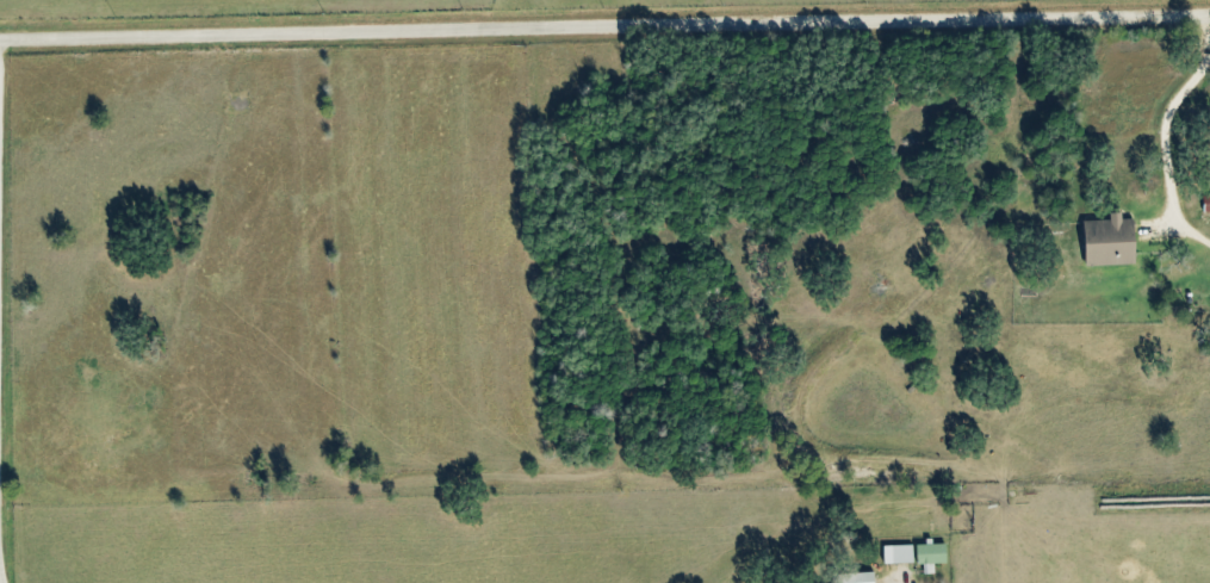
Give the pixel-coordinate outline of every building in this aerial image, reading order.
[(1137,263),(1135,218),(1122,219),(1122,211),(1110,212),(1111,219),(1084,220),(1086,265),(1137,263)] [(917,544),(917,564),(924,564),(924,574),(935,573),(935,563),(948,563),(947,541),(929,542),(929,544),(917,544)] [(885,563),(914,562),(913,544),(884,545),(885,563)] [(843,582),(876,582),(875,572),(842,573),(843,582)]
